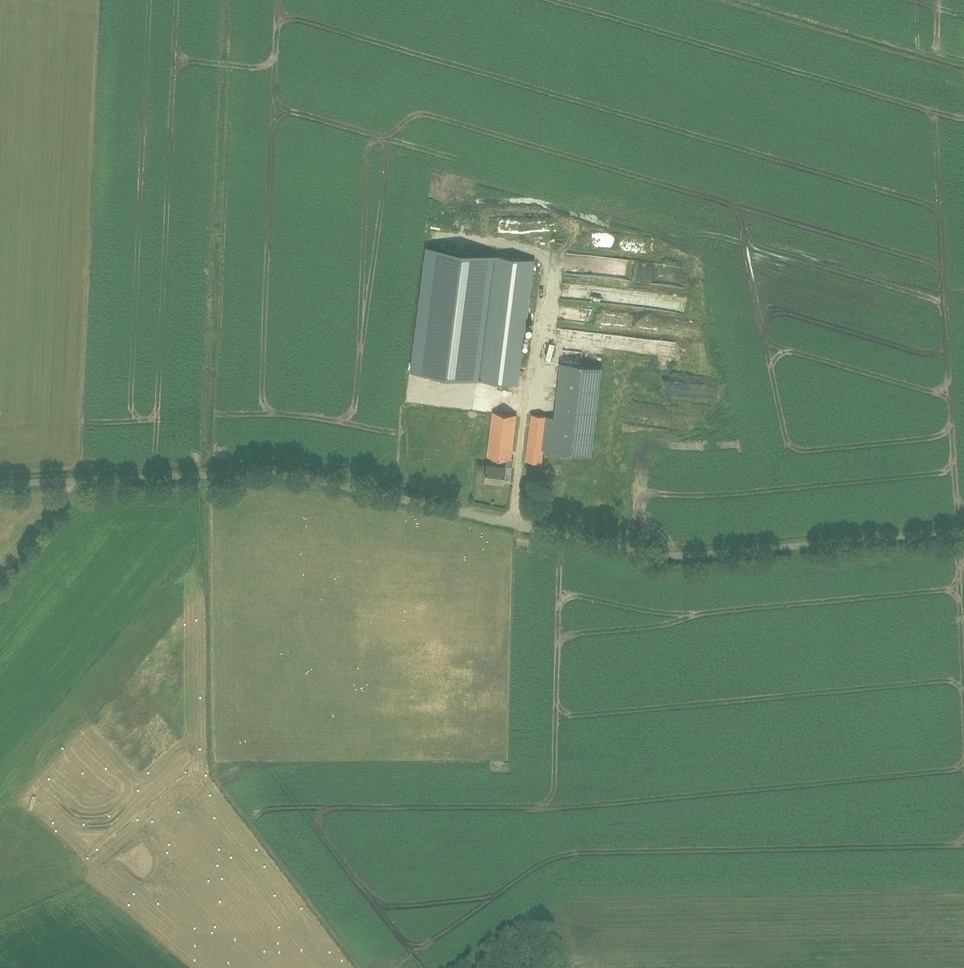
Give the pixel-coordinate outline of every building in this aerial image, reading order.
[(427,247),(412,370),(477,378),(519,384),(533,260),(492,255),(427,247)] [(606,256),(603,276),(611,277),(615,258),(606,256)] [(545,359),(550,360),(554,343),(549,342),(545,359)] [(527,461),(541,463),(543,450),(543,449),(591,454),(601,368),(561,363),(555,417),(547,416),(533,415),(532,414),(527,461)] [(487,463),(485,479),(504,481),(506,466),(502,465),(503,458),(510,459),(516,415),(493,412),(488,456),(493,457),(492,464),(487,463)]
